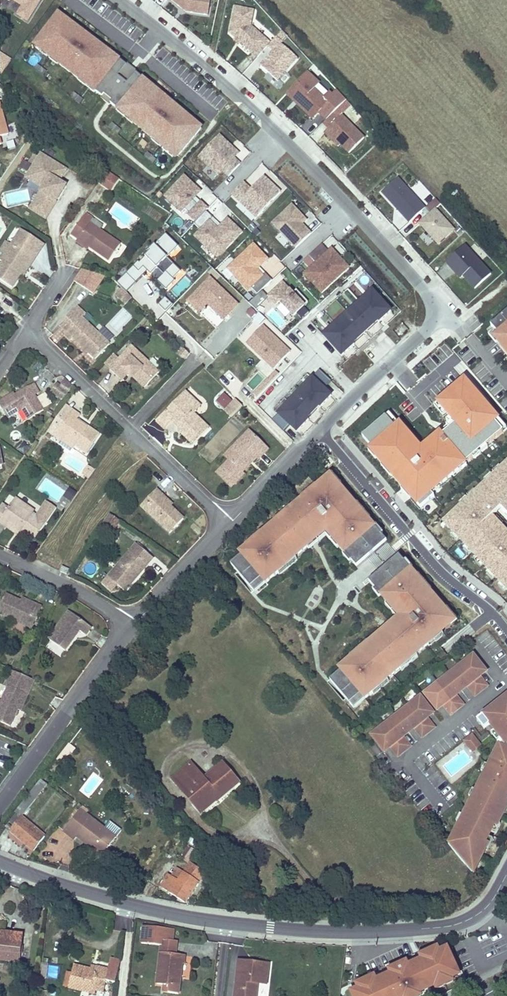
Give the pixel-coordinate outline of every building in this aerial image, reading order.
[(211,0),(168,0),(185,13),(208,17),(211,0)] [(267,47),(270,44),(251,27),(253,11),(235,8),(230,34),(257,58),(267,47)] [(58,13),(32,46),(96,95),(97,93),(122,62),(58,13)] [(282,43),(276,37),(270,44),(267,47),(273,53),(260,67),(277,82),(297,59),(281,45),(282,43)] [(122,62),(97,93),(118,110),(144,80),(138,75),(129,86),(119,78),(128,67),(122,62)] [(305,75),(286,95),(293,101),(294,99),(299,103),(297,105),(308,114),(314,108),(327,121),(334,114),(347,101),(337,89),(329,98),(326,95),(320,100),(311,92),(317,86),(305,75)] [(118,110),(116,111),(178,163),(206,130),(144,78),(144,80),(118,110)] [(9,135),(0,103),(0,137),(9,135)] [(339,119),(334,114),(327,121),(323,125),(328,130),(325,133),(330,139),(332,137),(340,145),(349,153),(365,138),(342,116),(339,119)] [(4,142),(17,138),(15,133),(2,137),(4,142)] [(227,179),(241,164),(235,158),(238,154),(220,137),(199,160),(217,178),(221,173),(227,179)] [(338,147),(340,145),(332,137),(330,139),(338,147)] [(47,184),(44,188),(31,209),(47,219),(68,187),(59,181),(66,170),(41,154),(30,173),(47,184)] [(31,165),(24,161),(19,167),(27,172),(31,165)] [(114,175),(106,170),(98,183),(105,188),(114,175)] [(47,184),(30,173),(27,178),(44,188),(47,184)] [(164,198),(180,214),(185,209),(190,214),(188,216),(195,223),(207,211),(208,209),(201,203),(198,205),(193,200),(195,197),(201,192),(184,176),(164,198)] [(244,183),(232,195),(241,202),(243,200),(260,215),(281,193),(264,177),(252,190),(244,183)] [(410,222),(426,208),(398,178),(382,192),(410,222)] [(441,204),(436,199),(427,207),(432,213),(416,227),(434,247),(454,229),(436,209),(441,204)] [(303,217),(294,207),(274,226),(296,248),(311,233),(303,225),(299,221),(303,217)] [(207,211),(194,224),(199,228),(193,235),(208,249),(217,240),(225,247),(241,231),(226,217),(220,224),(216,227),(208,219),(211,216),(207,211)] [(93,219),(86,214),(71,234),(78,239),(89,247),(109,261),(120,244),(90,223),(93,219)] [(216,227),(220,224),(211,216),(208,219),(216,227)] [(138,262),(117,283),(122,288),(124,290),(126,292),(147,272),(150,275),(156,269),(163,275),(156,282),(165,290),(173,281),(172,280),(179,272),(166,258),(177,247),(165,235),(148,252),(149,253),(139,263),(138,262)] [(89,247),(78,239),(76,242),(88,250),(89,247)] [(216,257),(225,247),(217,240),(208,249),(216,257)] [(12,245),(6,241),(0,251),(0,260),(1,261),(12,245)] [(316,264),(303,276),(320,294),(349,267),(340,257),(337,259),(329,252),(323,244),(310,256),(316,264)] [(1,261),(3,262),(0,267),(0,280),(12,288),(21,275),(27,265),(30,267),(34,260),(12,245),(1,261)] [(229,269),(248,290),(251,288),(258,294),(272,281),(265,273),(263,276),(257,270),(260,267),(268,260),(254,245),(229,269)] [(492,275),(466,247),(447,264),(452,269),(455,267),(464,276),(476,289),(492,275)] [(337,259),(340,257),(332,249),(329,252),(337,259)] [(24,276),(30,267),(27,265),(21,275),(24,276)] [(263,276),(265,273),(260,267),(257,270),(263,276)] [(461,279),(464,276),(455,267),(452,269),(461,279)] [(97,294),(104,277),(80,269),(74,285),(97,294)] [(179,295),(192,283),(185,275),(172,287),(179,295)] [(238,305),(210,278),(187,302),(199,313),(207,304),(223,320),(238,305)] [(293,294),(284,283),(269,297),(277,305),(280,302),(294,316),(308,303),(297,290),(293,294)] [(124,290),(122,288),(115,295),(117,297),(124,290)] [(124,290),(117,297),(124,305),(131,297),(126,292),(124,290)] [(323,336),(343,358),(355,347),(354,346),(378,324),(379,325),(393,312),(374,290),(323,336)] [(167,311),(173,305),(164,298),(159,305),(167,311)] [(86,314),(78,307),(60,325),(67,332),(65,335),(71,340),(73,338),(95,360),(110,345),(82,318),(86,314)] [(494,317),(503,329),(500,332),(506,341),(506,307),(494,317)] [(273,368),(289,352),(264,327),(248,344),(273,368)] [(135,376),(146,386),(159,373),(132,346),(110,369),(121,381),(128,374),(132,370),(137,374),(135,376)] [(183,348),(178,353),(186,360),(189,354),(183,348)] [(421,361),(430,373),(444,362),(435,350),(421,361)] [(257,389),(265,375),(251,367),(243,382),(257,389)] [(137,374),(132,370),(128,374),(133,378),(134,378),(144,388),(146,386),(135,376),(137,374)] [(319,370),(271,420),(283,432),(289,426),(295,432),(307,420),(306,419),(331,395),(324,389),(331,381),(319,370)] [(19,393),(20,395),(17,397),(16,396),(15,394),(0,402),(0,405),(8,418),(23,409),(29,420),(44,411),(35,395),(40,393),(34,384),(19,393)] [(68,392),(57,384),(52,391),(64,399),(68,392)] [(232,419),(242,409),(225,391),(214,401),(232,419)] [(190,404),(193,400),(185,392),(157,421),(165,429),(172,422),(176,418),(183,424),(179,429),(178,430),(194,445),(209,429),(194,415),(197,411),(190,404)] [(201,407),(193,400),(190,404),(197,411),(201,407)] [(76,421),(77,419),(80,415),(73,411),(57,435),(75,447),(86,454),(100,434),(88,427),(87,428),(76,421)] [(183,424),(176,418),(172,422),(179,429),(183,424)] [(77,419),(76,421),(87,428),(88,427),(77,419)] [(242,443),(252,433),(249,431),(240,441),(242,443)] [(269,450),(252,433),(242,443),(240,441),(232,449),(237,453),(229,461),(217,473),(232,488),(244,475),(243,473),(248,468),(245,465),(254,455),(257,458),(259,460),(269,450)] [(57,435),(55,437),(73,449),(75,447),(57,435)] [(237,453),(232,449),(225,457),(229,461),(237,453)] [(248,468),(257,458),(254,455),(245,465),(248,468)] [(506,518),(506,466),(443,525),(506,592),(506,536),(490,519),(499,510),(506,519),(506,518)] [(251,550),(232,565),(252,588),(324,528),(355,565),(383,542),(332,482),(321,492),(317,487),(303,499),(307,504),(295,513),(291,508),(275,522),(279,527),(264,539),(260,534),(247,545),(251,550)] [(72,502),(77,493),(69,489),(65,498),(72,502)] [(170,501),(157,489),(145,501),(151,506),(146,511),(170,533),(183,519),(171,507),(167,503),(170,501)] [(6,527),(9,523),(21,531),(20,532),(21,532),(35,541),(47,523),(33,514),(27,510),(28,508),(15,499),(8,509),(2,504),(0,507),(0,523),(6,527)] [(151,506),(145,501),(141,506),(146,511),(151,506)] [(120,521),(110,514),(104,523),(114,530),(120,521)] [(21,531),(9,523),(6,527),(18,536),(21,532),(20,532),(21,531)] [(139,576),(153,558),(137,544),(108,577),(125,591),(131,584),(129,583),(137,574),(139,576)] [(328,679),(348,700),(365,685),(372,692),(386,680),(378,672),(391,660),(398,668),(414,653),(407,646),(418,636),(424,643),(439,630),(432,623),(444,612),(393,553),(365,578),(398,615),(366,644),(363,640),(346,656),(349,659),(328,679)] [(131,584),(139,576),(137,574),(129,583),(131,584)] [(0,607),(0,614),(33,629),(42,607),(33,603),(32,606),(21,601),(6,594),(0,607)] [(33,603),(22,598),(21,601),(32,606),(33,603)] [(72,636),(75,638),(80,631),(86,636),(92,628),(69,611),(49,639),(65,651),(73,640),(71,638),(72,636)] [(153,655),(149,649),(139,657),(143,662),(153,655)] [(480,677),(487,672),(485,670),(474,655),(425,694),(436,708),(438,710),(444,705),(451,714),(463,705),(456,696),(468,686),(475,695),(487,686),(480,677)] [(144,670),(139,665),(134,669),(138,675),(144,670)] [(12,670),(9,677),(31,687),(34,681),(24,676),(12,670)] [(9,677),(5,686),(8,688),(2,702),(0,701),(0,722),(10,727),(17,710),(20,711),(31,687),(9,677)] [(427,718),(434,713),(432,712),(421,697),(372,736),(383,750),(384,752),(391,747),(398,756),(410,746),(403,737),(415,728),(422,737),(434,727),(427,718)] [(492,708),(477,720),(484,729),(490,724),(500,736),(502,739),(495,754),(449,846),(474,875),(489,845),(486,844),(495,825),(498,827),(506,809),(506,803),(506,801),(506,697),(492,708)] [(483,747),(474,735),(465,742),(474,754),(483,747)] [(76,749),(69,744),(58,759),(62,762),(71,751),(73,752),(76,749)] [(223,763),(205,779),(191,762),(172,779),(199,811),(216,797),(214,795),(216,793),(220,798),(239,782),(223,763)] [(10,831),(34,851),(44,837),(21,817),(47,784),(41,779),(15,812),(16,813),(6,826),(11,830),(10,831)] [(220,798),(216,793),(214,795),(216,797),(199,811),(201,813),(220,798)] [(77,837),(89,846),(102,856),(116,837),(86,814),(89,811),(82,806),(63,831),(75,840),(77,837)] [(102,856),(89,846),(87,849),(100,859),(102,856)] [(192,848),(187,854),(191,857),(196,851),(192,848)] [(191,857),(187,854),(183,860),(187,863),(191,857)] [(204,872),(190,863),(184,873),(179,881),(172,877),(169,875),(161,887),(185,903),(204,872)] [(179,881),(184,873),(177,869),(172,877),(179,881)] [(5,932),(6,922),(0,921),(0,960),(19,962),(23,934),(13,933),(13,935),(5,934),(5,932)] [(172,941),(174,929),(144,926),(142,943),(162,946),(163,941),(172,942),(172,941)] [(176,955),(177,942),(172,941),(172,942),(163,941),(162,946),(161,953),(176,955)] [(352,995),(419,995),(422,995),(420,992),(435,986),(436,989),(454,980),(452,978),(461,974),(447,944),(440,948),(438,943),(417,952),(419,957),(408,962),(407,958),(386,967),(388,971),(376,977),(374,972),(354,982),(355,986),(348,989),(352,995)] [(181,974),(182,964),(184,964),(185,956),(176,955),(161,953),(157,984),(164,985),(169,986),(168,992),(168,993),(179,994),(180,977),(179,977),(179,974),(181,974)] [(104,992),(107,981),(115,983),(121,961),(111,959),(109,970),(96,967),(95,970),(91,969),(74,965),(72,973),(68,988),(95,994),(96,990),(104,992)] [(269,965),(239,961),(235,995),(256,995),(257,987),(256,987),(256,983),(258,983),(267,984),(269,965)]
